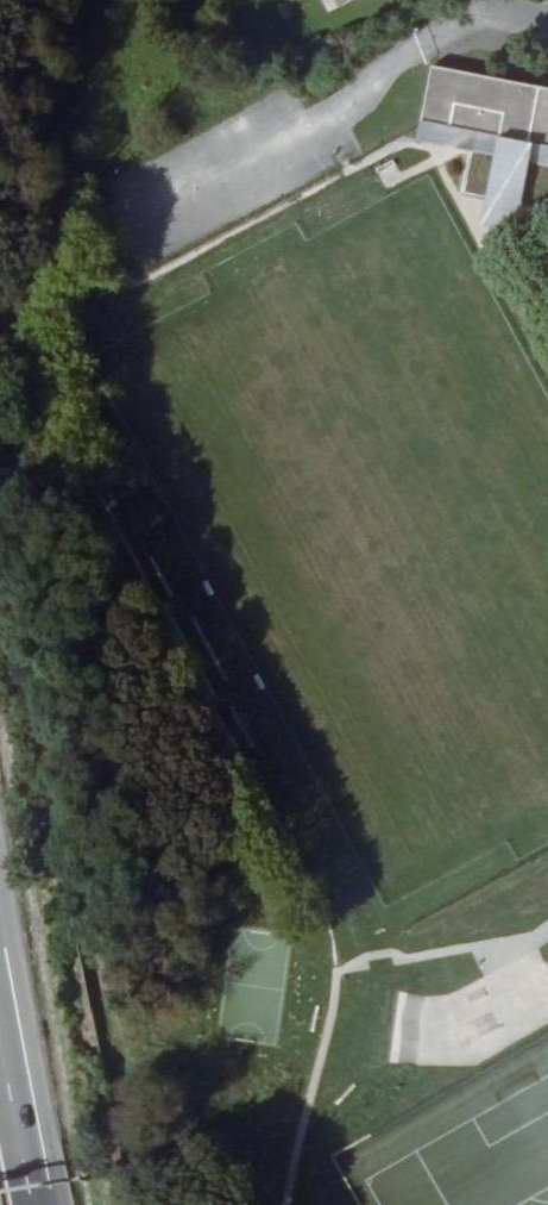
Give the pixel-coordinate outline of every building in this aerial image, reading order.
[(509,111),(505,134),(535,139),(546,82),(437,63),(426,118),(455,123),(460,101),(509,111)] [(504,140),(505,134),(509,111),(460,101),(455,123),(454,130),(504,140)]
